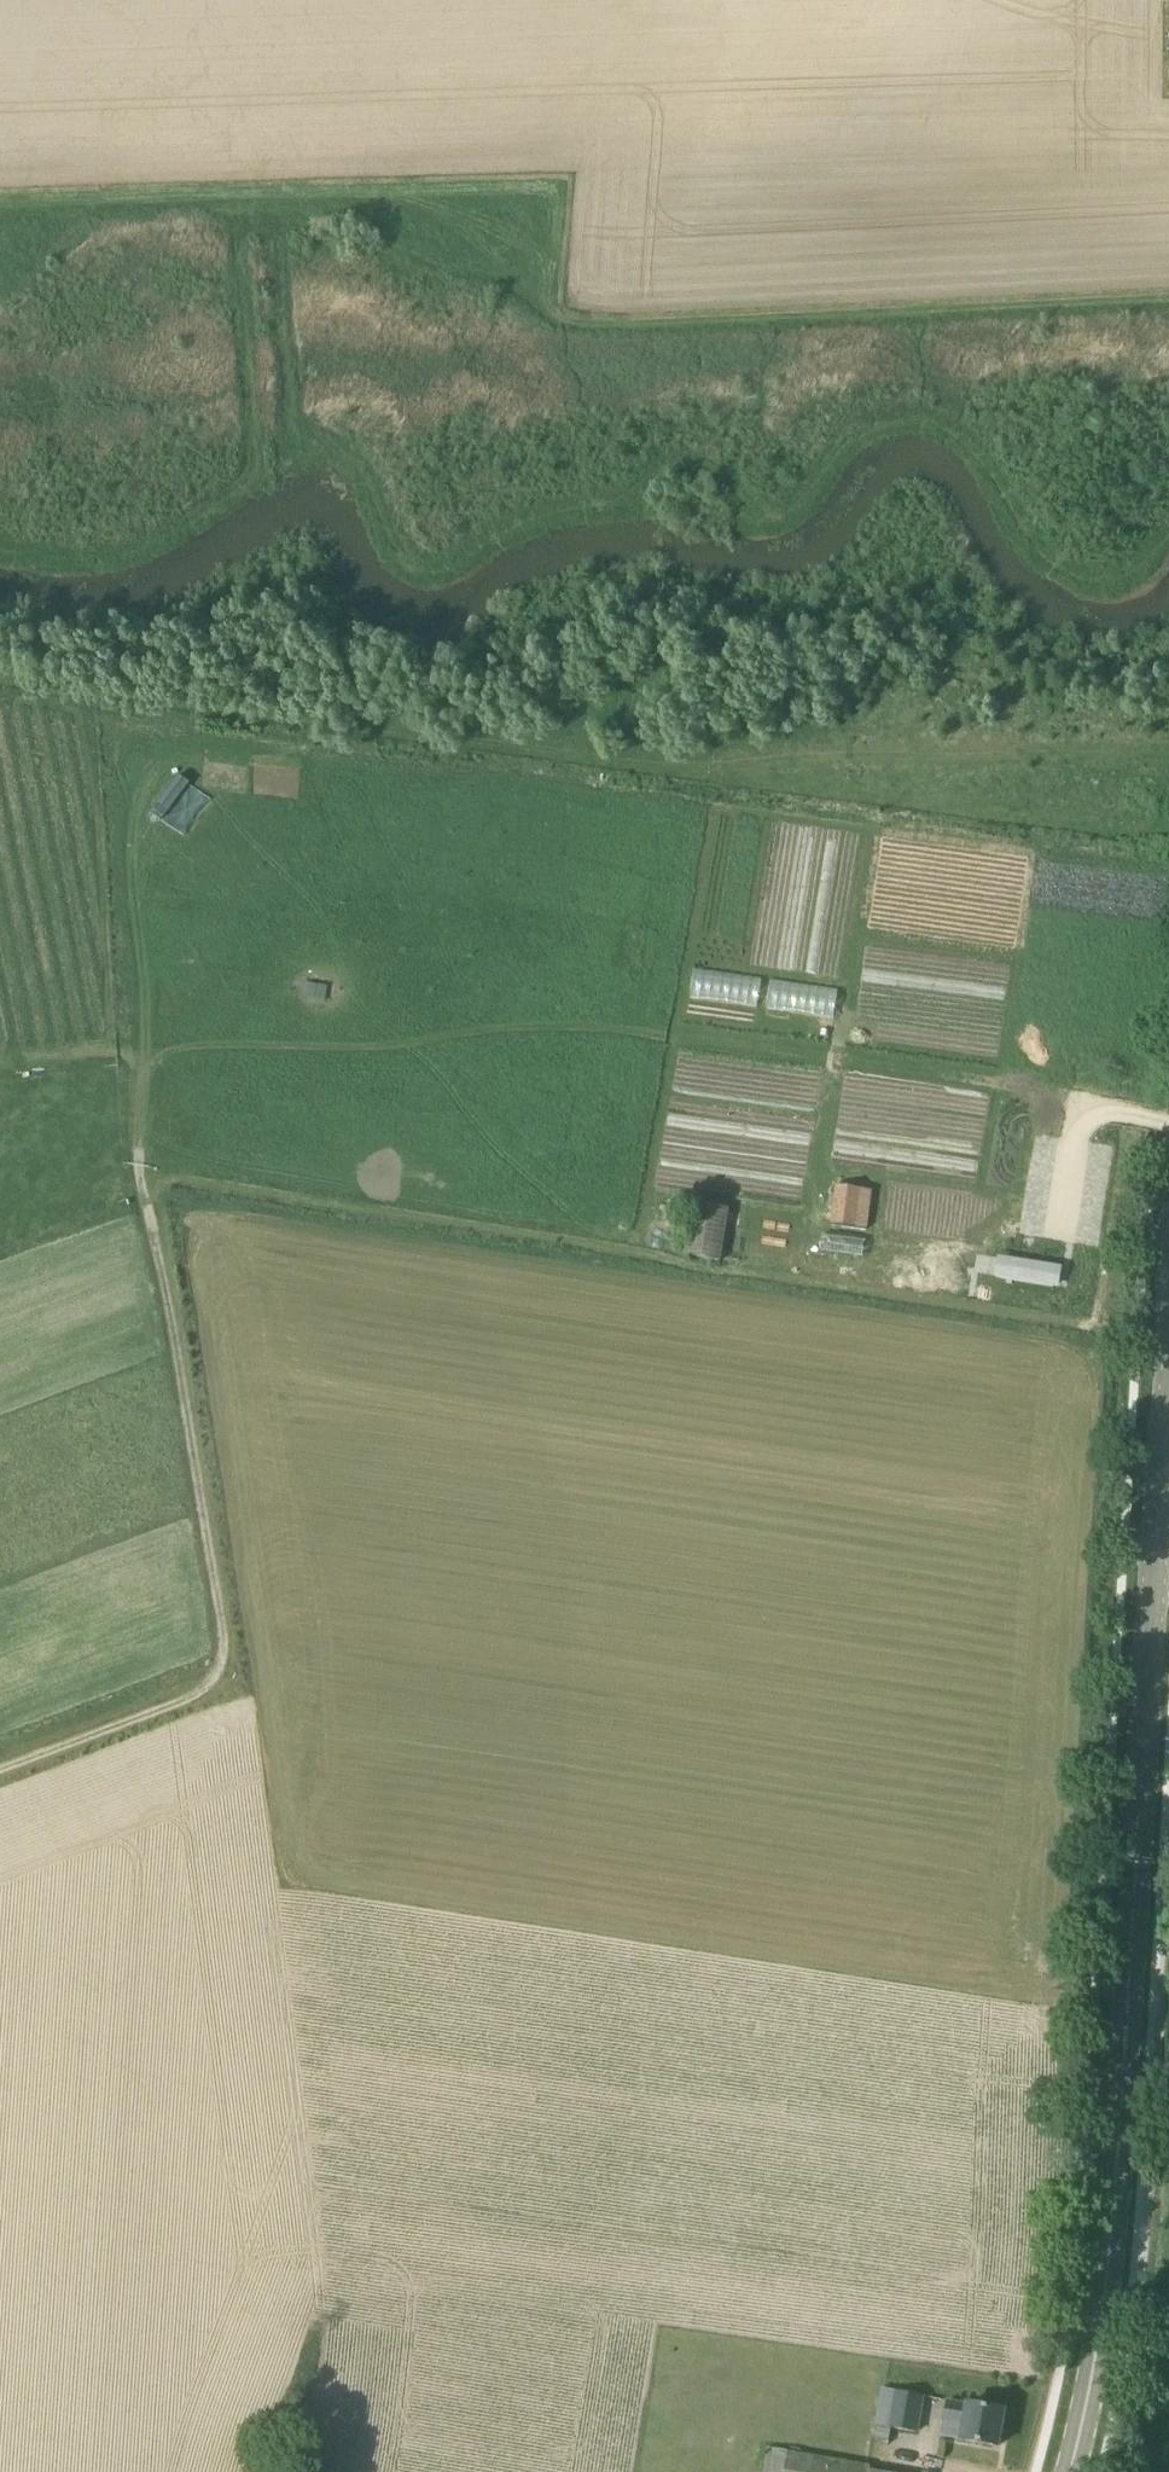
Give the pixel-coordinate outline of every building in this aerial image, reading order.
[(807,1170),(801,1208),(837,1214),(842,1175),(807,1170)] [(691,1210),(683,1263),(723,1268),(730,1215),(691,1210)] [(918,2433),(925,2395),(896,2389),(889,2428),(918,2433)] [(967,2406),(949,2402),(946,2421),(947,2421),(945,2436),(964,2440),(964,2441),(998,2447),(1005,2411),(968,2404),(967,2406)] [(788,2457),(786,2471),(871,2471),(788,2457)]
